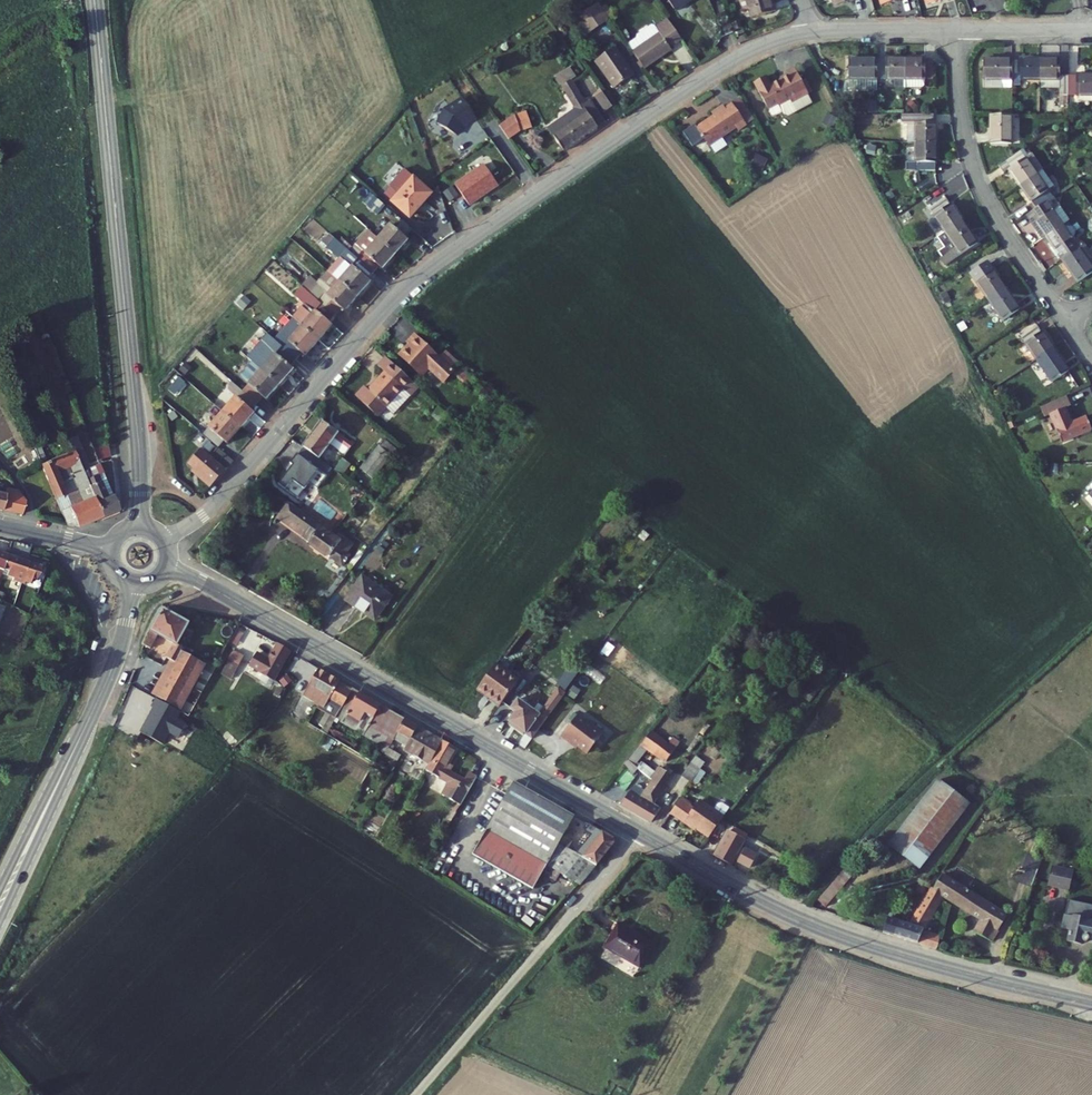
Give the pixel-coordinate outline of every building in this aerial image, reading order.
[(600,27),(621,12),(613,0),(602,0),(588,11),(600,27)] [(763,10),(789,1),(789,0),(754,0),(756,7),(761,5),(763,10)] [(742,14),(745,23),(751,20),(748,12),(742,14)] [(640,40),(655,62),(681,44),(678,40),(691,30),(680,13),(666,22),(663,22),(649,31),(648,34),(640,40)] [(855,40),(855,61),(883,61),(883,42),(883,40),(855,40)] [(891,42),(883,42),(883,61),(912,62),(912,40),(891,40),(891,42)] [(933,40),(912,40),(912,62),(940,62),(941,42),(933,42),(933,40)] [(608,54),(626,83),(646,70),(627,41),(608,54)] [(990,42),(990,63),(1011,63),(1011,70),(1018,71),(1018,63),(1018,44),(1018,42),(990,42)] [(1027,44),(1018,44),(1018,63),(1045,63),(1045,42),(1027,42),(1027,44)] [(1045,63),(1045,72),(1067,72),(1067,80),(1074,80),(1074,60),(1067,60),(1067,42),(1045,42),(1045,63)] [(795,60),(777,71),(772,62),(761,69),(777,95),(788,88),(794,99),(798,99),(805,95),(800,86),(817,76),(801,51),(793,56),(795,60)] [(1074,60),(1074,80),(1091,80),(1091,58),(1083,58),(1083,60),(1074,60)] [(585,100),(580,103),(595,126),(615,112),(599,90),(595,92),(573,62),(566,67),(587,99),(585,100)] [(563,69),(585,100),(587,99),(566,67),(563,69)] [(817,76),(800,86),(805,95),(822,84),(817,76)] [(883,82),(868,82),(868,96),(882,96),(883,82)] [(763,106),(748,85),(740,90),(755,112),(763,106)] [(617,106),(624,101),(614,86),(607,91),(617,106)] [(747,117),(755,112),(740,90),(733,95),(731,91),(720,98),(723,102),(705,113),(703,110),(691,118),(701,132),(713,124),(719,132),(724,139),(736,131),(731,124),(745,115),(747,117)] [(487,114),(474,94),(458,103),(451,118),(471,130),(477,121),(487,114)] [(922,106),(922,125),(943,125),(943,105),(942,105),(941,96),(908,96),(908,106),(922,106)] [(996,97),(996,125),(1017,125),(1018,97),(996,97)] [(580,103),(569,111),(584,134),(595,126),(580,103)] [(520,135),(532,127),(527,110),(511,121),(520,135)] [(557,119),(573,142),(584,134),(569,111),(557,119)] [(944,145),(943,125),(922,125),(922,145),(912,145),(912,153),(941,153),(941,145),(944,145)] [(1013,153),(1025,170),(1045,156),(1033,139),(1030,142),(1026,135),(1003,149),(1008,157),(1013,153)] [(1037,186),(1043,194),(1058,183),(1054,176),(1057,174),(1045,156),(1025,170),(1036,187),(1037,186)] [(508,181),(494,159),(465,178),(479,200),(508,181)] [(401,196),(418,212),(439,188),(421,173),(401,196)] [(1033,200),(1048,222),(1073,205),(1063,191),(1070,186),(1065,178),(1058,183),(1043,194),(1033,200)] [(935,192),(951,217),(970,204),(959,187),(957,189),(952,181),(935,192)] [(378,202),(387,210),(394,201),(386,193),(378,202)] [(954,249),(985,228),(970,204),(951,217),(962,233),(949,241),(954,249)] [(1064,245),(1082,233),(1070,216),(1077,211),(1073,205),(1048,222),(1059,238),(1054,242),(1059,249),(1064,245)] [(381,230),(405,252),(418,237),(415,234),(422,226),(412,218),(405,226),(394,216),(381,230)] [(1088,229),(1082,233),(1091,248),(1091,235),(1088,229)] [(385,262),(391,267),(405,252),(381,230),(362,251),(380,267),(385,262)] [(1081,270),(1091,262),(1091,248),(1082,233),(1064,245),(1081,270)] [(339,269),(365,293),(377,279),(373,275),(380,267),(362,251),(347,237),(340,245),(351,255),(339,269)] [(974,263),(990,287),(1008,275),(997,257),(995,259),(991,252),(974,263)] [(315,287),(342,311),(348,304),(352,308),(365,293),(339,269),(325,285),(321,280),(315,287)] [(990,287),(1005,310),(1023,298),(1008,275),(990,287)] [(304,316),(309,321),(327,337),(341,321),(336,317),(342,311),(315,287),(309,293),(318,301),(304,316)] [(1024,327),(1039,350),(1057,338),(1046,322),(1045,323),(1040,315),(1024,327)] [(290,343),(304,356),(309,350),(313,353),(327,337),(309,321),(290,343)] [(401,348),(422,365),(430,356),(447,371),(463,353),(447,340),(441,348),(415,326),(409,333),(411,336),(401,348)] [(258,356),(270,367),(288,383),(302,366),(298,363),(304,356),(290,343),(279,333),(258,356)] [(1039,350),(1055,373),(1073,362),(1057,338),(1039,350)] [(389,400),(394,404),(418,376),(386,350),(378,359),(386,366),(370,384),(366,381),(358,391),(381,410),(389,400)] [(271,395),(275,398),(288,383),(270,367),(251,388),(265,401),(271,395)] [(232,410),(233,411),(250,426),(265,410),(260,406),(265,401),(251,388),(232,410)] [(1072,390),(1045,400),(1048,410),(1053,408),(1064,436),(1091,426),(1091,415),(1091,411),(1076,417),(1070,402),(1075,399),(1072,390)] [(233,411),(212,434),(217,438),(227,447),(233,440),(237,444),(251,427),(250,426),(233,411)] [(302,443),(320,456),(334,435),(350,447),(355,440),(321,416),(302,443)] [(78,434),(82,445),(87,455),(91,465),(109,511),(127,504),(120,487),(106,455),(96,459),(84,431),(78,434)] [(206,436),(213,443),(217,438),(212,434),(210,432),(206,436)] [(392,433),(370,463),(382,473),(405,442),(392,433)] [(40,436),(44,445),(50,443),(46,434),(40,436)] [(102,444),(106,454),(118,450),(113,439),(102,444)] [(44,445),(48,457),(60,453),(55,441),(50,443),(44,445)] [(60,453),(48,457),(72,517),(81,521),(109,511),(91,465),(87,455),(82,445),(60,453)] [(220,455),(236,469),(242,461),(227,447),(220,455)] [(224,482),(234,471),(210,449),(197,464),(213,478),(211,480),(219,488),(224,482)] [(326,471),(296,451),(289,461),(293,463),(289,470),(287,469),(279,482),(299,495),(309,479),(317,485),(326,471)] [(435,483),(442,470),(432,465),(425,478),(435,483)] [(0,483),(0,500),(26,507),(28,496),(24,495),(25,491),(18,479),(11,478),(9,485),(0,483)] [(279,517),(330,552),(342,534),(335,529),(290,499),(279,517)] [(337,525),(335,529),(342,534),(350,539),(353,536),(337,525)] [(330,552),(336,556),(350,539),(342,534),(330,552)] [(336,556),(342,560),(349,550),(346,548),(354,537),(353,536),(350,539),(336,556)] [(4,570),(7,571),(8,568),(5,568),(9,556),(0,553),(0,569),(4,570)] [(43,567),(9,556),(5,568),(8,568),(7,571),(10,572),(9,578),(15,580),(15,584),(24,586),(26,585),(32,586),(34,581),(38,583),(43,567)] [(364,603),(378,614),(394,593),(365,572),(346,597),(360,607),(364,603)] [(167,600),(146,638),(156,643),(163,630),(177,638),(171,651),(180,657),(162,690),(179,699),(204,655),(186,645),(189,641),(183,637),(196,615),(167,600)] [(360,607),(375,619),(378,614),(364,603),(360,607)] [(258,654),(250,666),(274,681),(292,652),(279,645),(269,661),(258,654)] [(231,649),(229,652),(238,658),(240,654),(231,649)] [(229,652),(217,671),(226,677),(238,658),(229,652)] [(486,677),(509,695),(526,672),(504,654),(486,677)] [(320,666),(311,682),(345,703),(352,691),(339,684),(342,678),(320,666)] [(512,706),(536,723),(570,676),(563,671),(541,699),(521,683),(514,693),(519,697),(512,706)] [(354,687),(352,691),(345,703),(340,712),(336,718),(345,723),(363,693),(354,687)] [(184,705),(160,692),(155,700),(157,702),(144,726),(166,738),(173,726),(182,732),(189,718),(180,713),(184,705)] [(381,703),(363,693),(345,723),(363,733),(381,703)] [(606,719),(582,700),(565,722),(573,728),(575,726),(591,738),(606,719)] [(406,717),(381,703),(363,733),(368,736),(375,723),(392,732),(395,727),(398,730),(406,717)] [(444,739),(406,717),(398,730),(395,735),(409,744),(406,749),(432,764),(444,739)] [(619,754),(630,762),(634,756),(630,754),(646,735),(665,750),(674,740),(648,718),(619,754)] [(393,740),(395,735),(398,730),(395,727),(392,732),(389,737),(393,740)] [(457,746),(444,739),(432,764),(428,770),(450,782),(468,793),(478,774),(470,769),(465,777),(453,770),(454,767),(453,763),(449,761),(457,746)] [(617,791),(650,811),(658,797),(650,791),(670,766),(659,758),(657,761),(639,750),(634,756),(651,767),(638,784),(626,776),(617,791)] [(687,770),(691,772),(702,759),(691,752),(690,753),(696,758),(687,770)] [(682,765),(687,770),(696,758),(690,753),(682,765)] [(889,837),(920,859),(971,794),(940,771),(889,837)] [(513,772),(497,802),(507,808),(524,778),(513,772)] [(578,847),(558,836),(573,807),(524,778),(507,808),(521,815),(510,834),(546,856),(547,856),(578,875),(594,857),(578,847)] [(443,794),(462,805),(468,793),(450,782),(443,794)] [(696,817),(709,827),(730,800),(724,795),(719,795),(714,801),(700,791),(694,798),(681,788),(670,803),(683,813),(686,809),(696,817)] [(497,802),(487,820),(510,834),(521,815),(507,808),(497,802)] [(683,813),(693,821),(696,817),(686,809),(683,813)] [(592,830),(578,847),(594,857),(613,835),(612,829),(587,814),(581,823),(592,830)] [(486,821),(546,856),(510,834),(487,820),(486,821)] [(712,847),(731,857),(747,829),(730,820),(712,847)] [(472,846),(532,880),(546,856),(486,821),(472,846)] [(750,842),(764,848),(768,840),(755,833),(750,842)] [(1078,861),(1057,854),(1051,873),(1072,880),(1078,861)] [(931,877),(928,883),(942,891),(945,886),(986,909),(980,921),(1000,929),(1010,902),(1002,899),(942,866),(934,879),(931,877)] [(816,894),(825,902),(847,877),(840,870),(816,894)] [(896,913),(891,927),(919,936),(923,925),(925,919),(942,891),(928,883),(908,915),(896,913)] [(618,908),(605,933),(641,951),(653,927),(618,908)] [(1065,942),(1079,946),(1080,943),(1086,945),(1087,942),(1091,943),(1091,923),(1073,918),(1065,942)] [(923,925),(919,936),(936,942),(939,929),(923,925)]
